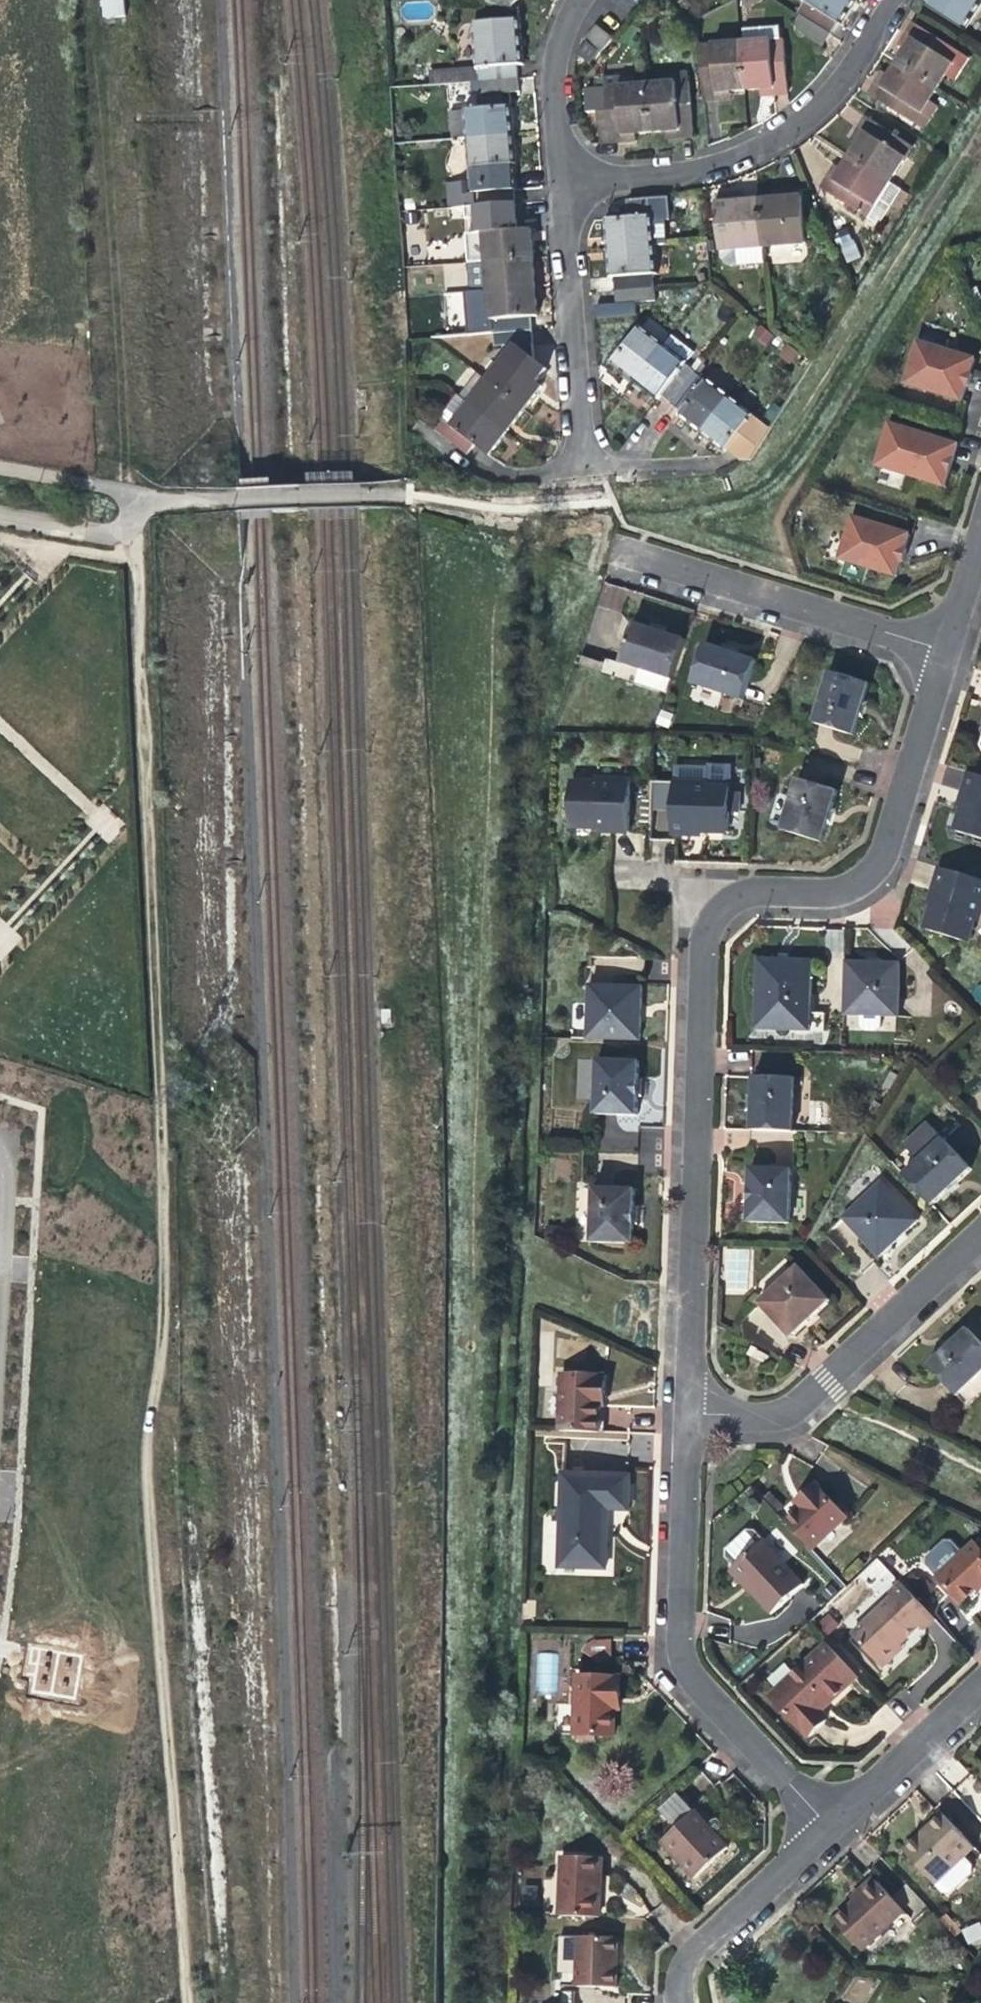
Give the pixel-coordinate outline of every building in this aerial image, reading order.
[(100,19),(123,18),(122,0),(99,0),(100,19)] [(801,16),(831,35),(838,23),(842,25),(849,14),(857,2),(855,0),(800,0),(804,2),(797,14),(801,16)] [(961,29),(979,0),(932,0),(927,8),(961,29)] [(824,46),(831,35),(801,16),(798,21),(798,30),(824,46)] [(475,69),(479,69),(517,65),(524,65),(522,42),(520,19),(471,23),(475,67),(475,69)] [(945,76),(960,53),(913,23),(905,35),(913,40),(906,50),(898,63),(937,88),(945,76)] [(585,40),(601,53),(613,39),(597,26),(585,40)] [(898,45),(906,50),(913,40),(905,35),(902,40),(898,45)] [(783,39),(742,42),(745,90),(759,89),(775,88),(775,97),(788,97),(783,39)] [(704,103),(716,102),(715,92),(729,91),(745,90),(742,42),(699,45),(704,103)] [(968,58),(960,53),(945,76),(953,82),(968,58)] [(866,93),(914,124),(928,102),(937,88),(898,63),(889,76),(882,88),(873,83),(866,93)] [(517,65),(479,69),(480,83),(519,79),(517,65)] [(432,87),(480,83),(479,69),(475,69),(475,67),(430,71),(432,87)] [(877,77),(873,83),(882,88),(889,76),(881,71),(877,77)] [(662,75),(663,84),(689,82),(688,73),(662,75)] [(604,79),(605,88),(631,86),(630,77),(604,79)] [(520,92),(519,79),(480,83),(481,95),(520,92)] [(679,130),(680,138),(693,137),(689,82),(663,84),(647,85),(651,132),(667,131),(679,130)] [(600,145),(621,143),(621,134),(634,133),(651,132),(647,85),(631,86),(605,88),(596,89),(600,145)] [(768,98),(775,97),(775,88),(759,89),(760,99),(768,98)] [(730,101),(729,91),(715,92),(716,102),(722,102),(730,101)] [(936,108),(928,102),(914,124),(922,129),(936,108)] [(507,107),(465,111),(467,140),(509,136),(508,123),(507,107)] [(452,141),(467,140),(465,111),(450,112),(452,141)] [(865,116),(858,127),(864,132),(857,143),(849,156),(890,183),(913,147),(865,116)] [(850,139),(857,143),(864,132),(858,127),(854,134),(850,139)] [(673,139),(680,138),(679,130),(667,131),(667,139),(673,139)] [(635,142),(634,133),(621,134),(621,143),(629,143),(635,142)] [(470,182),(513,179),(511,161),(509,136),(467,140),(470,182)] [(868,218),(890,183),(849,156),(840,170),(833,181),(827,176),(820,187),(868,218)] [(830,170),(827,176),(833,181),(840,170),(833,166),(830,170)] [(513,179),(470,182),(472,207),(515,203),(513,179)] [(472,207),(470,182),(456,184),(458,208),(472,207)] [(449,209),(458,208),(456,184),(447,184),(449,209)] [(802,188),(787,189),(788,199),(776,199),(760,201),(763,249),(806,246),(802,188)] [(776,190),(776,199),(788,199),(787,189),(782,190),(776,190)] [(735,193),(729,194),(730,203),(743,202),(743,193),(735,193)] [(720,252),(763,249),(760,201),(743,202),(730,203),(729,194),(716,195),(720,252)] [(629,202),(630,219),(649,218),(668,216),(667,199),(629,202)] [(669,221),(668,216),(649,218),(651,246),(666,245),(664,221),(669,221)] [(649,218),(630,219),(605,221),(607,237),(608,249),(651,246),(649,218)] [(467,230),(469,261),(479,260),(478,229),(467,230)] [(533,230),(484,233),(486,261),(534,258),(534,245),(533,230)] [(837,237),(846,262),(860,257),(850,232),(837,237)] [(613,278),(614,291),(654,288),(651,246),(608,249),(609,269),(610,278),(613,278)] [(486,261),(488,291),(537,287),(536,274),(534,258),(486,261)] [(470,292),(488,291),(486,261),(468,263),(470,292)] [(490,320),(492,320),(531,317),(539,317),(538,301),(537,287),(488,291),(490,320)] [(614,291),(615,304),(635,303),(655,301),(654,288),(614,291)] [(636,316),(635,303),(615,304),(596,306),(597,319),(636,316)] [(531,317),(492,320),(493,333),(532,330),(531,317)] [(766,347),(774,335),(757,325),(750,337),(766,347)] [(624,375),(635,383),(662,347),(639,329),(611,365),(624,375)] [(514,345),(533,343),(532,330),(493,333),(494,346),(514,345)] [(969,373),(975,354),(917,336),(905,377),(962,395),(969,373)] [(670,337),(662,347),(685,364),(693,354),(670,337)] [(533,343),(514,345),(535,361),(533,343)] [(545,368),(535,361),(514,345),(487,380),(526,410),(543,388),(534,381),(538,376),(545,368)] [(661,396),(685,364),(662,347),(635,383),(648,393),(658,400),(661,396)] [(685,364),(661,396),(671,403),(695,372),(685,364)] [(689,426),(701,435),(729,398),(695,372),(671,403),(682,412),(678,417),(689,426)] [(518,420),(526,410),(487,380),(478,373),(460,396),(469,403),(508,433),(518,420)] [(443,414),(444,420),(451,426),(469,403),(460,396),(458,395),(443,414)] [(724,453),(728,447),(752,416),(729,398),(701,435),(712,444),(724,453)] [(469,403),(451,426),(476,445),(490,456),(499,444),(508,433),(469,403)] [(752,416),(728,447),(748,462),(772,431),(752,416)] [(934,480),(948,437),(887,418),(873,461),(934,480)] [(476,445),(451,426),(444,420),(436,431),(453,444),(467,455),(476,445)] [(446,454),(453,444),(436,431),(426,424),(419,434),(446,454)] [(953,439),(948,437),(934,480),(940,482),(946,463),(953,439)] [(850,513),(837,555),(894,572),(901,551),(907,530),(850,513)] [(631,617),(616,658),(637,665),(632,678),(663,690),(667,676),(682,636),(659,627),(631,617)] [(742,696),(754,656),(729,649),(702,640),(690,680),(742,696)] [(811,717),(851,730),(859,704),(866,679),(827,665),(811,717)] [(967,765),(961,785),(968,787),(965,794),(964,798),(961,797),(953,822),(980,830),(980,770),(967,765)] [(626,829),(628,774),(594,773),(594,778),(570,777),(568,824),(598,825),(598,822),(603,822),(611,822),(610,829),(626,829)] [(778,826),(818,838),(826,811),(833,786),(794,774),(778,826)] [(725,788),(725,783),(702,782),(702,778),(689,777),(669,776),(667,829),(684,830),(684,823),(690,823),(697,824),(696,827),(724,828),(725,806),(735,806),(735,788),(725,788)] [(980,897),(980,876),(937,862),(930,885),(937,887),(935,892),(933,897),(930,896),(922,923),(964,936),(970,915),(975,917),(980,897)] [(751,1007),(804,1009),(806,956),(781,955),(753,954),(751,1007)] [(841,956),(839,1010),(855,1010),(875,1011),(892,1012),(894,958),(869,958),(841,956)] [(583,1034),(636,1037),(637,1012),(639,984),(586,982),(583,1034)] [(820,1010),(804,1009),(751,1007),(751,1024),(819,1026),(820,1010)] [(875,1022),(875,1011),(855,1010),(855,1020),(859,1025),(871,1025),(875,1022)] [(592,1109),(633,1111),(634,1085),(636,1057),(594,1055),(592,1109)] [(590,1059),(577,1059),(575,1098),(589,1098),(590,1059)] [(748,1126),(789,1127),(791,1075),(750,1073),(749,1100),(748,1126)] [(913,1155),(938,1132),(928,1123),(920,1122),(904,1137),(904,1145),(913,1155)] [(967,1164),(938,1132),(913,1155),(898,1170),(927,1201),(949,1180),(967,1164)] [(745,1217),(785,1219),(788,1164),(747,1162),(746,1191),(745,1217)] [(898,1234),(917,1216),(880,1176),(841,1213),(878,1253),(898,1234)] [(586,1233),(628,1234),(628,1211),(630,1185),(588,1183),(586,1233)] [(758,1299),(790,1333),(810,1315),(830,1297),(798,1262),(758,1299)] [(927,1365),(954,1395),(980,1371),(980,1343),(967,1328),(948,1345),(927,1365)] [(760,1360),(763,1352),(753,1347),(754,1346),(748,1343),(744,1352),(760,1360)] [(603,1377),(560,1375),(558,1432),(597,1433),(597,1408),(598,1396),(603,1396),(603,1377)] [(559,1569),(603,1571),(605,1524),(600,1523),(600,1517),(601,1512),(625,1513),(626,1479),(562,1477),(559,1569)] [(811,1482),(796,1496),(802,1502),(797,1508),(783,1520),(812,1551),(826,1537),(845,1520),(811,1482)] [(790,1501),(797,1508),(802,1502),(796,1496),(793,1498),(790,1501)] [(758,1540),(726,1570),(746,1592),(767,1615),(800,1585),(758,1540)] [(928,1564),(939,1576),(963,1554),(952,1543),(945,1542),(928,1558),(928,1564)] [(975,1542),(963,1554),(939,1576),(938,1577),(962,1603),(977,1589),(980,1585),(980,1548),(975,1542)] [(858,1575),(878,1597),(897,1579),(877,1558),(858,1575)] [(853,1634),(879,1662),(900,1643),(911,1634),(921,1625),(924,1628),(934,1619),(900,1583),(890,1592),(894,1597),(853,1634)] [(586,1639),(586,1659),(610,1659),(611,1639),(586,1639)] [(86,1653),(27,1643),(22,1675),(30,1677),(27,1695),(77,1704),(86,1653)] [(904,1647),(900,1643),(879,1662),(883,1666),(904,1647)] [(857,1676),(827,1644),(772,1697),(808,1735),(827,1717),(820,1711),(839,1693),(857,1676)] [(557,1694),(557,1653),(536,1653),(536,1694),(557,1694)] [(617,1678),(575,1677),(573,1735),(611,1736),(612,1709),(612,1698),(616,1698),(617,1678)] [(695,1880),(731,1847),(713,1828),(697,1810),(661,1843),(695,1880)] [(900,1851),(921,1874),(961,1837),(940,1814),(922,1831),(900,1851)] [(563,1855),(561,1914),(601,1916),(602,1892),(598,1892),(599,1882),(599,1874),(603,1874),(604,1857),(563,1855)] [(850,1898),(853,1902),(877,1880),(873,1876),(862,1886),(850,1898)] [(908,1912),(892,1896),(877,1880),(853,1902),(833,1921),(864,1953),(908,1912)] [(892,1896),(908,1912),(914,1919),(926,1908),(904,1884),(892,1896)] [(980,1940),(980,1926),(978,1921),(961,1930),(970,1947),(980,1940)] [(582,1946),(579,1986),(620,1990),(621,1971),(623,1950),(582,1946)]
